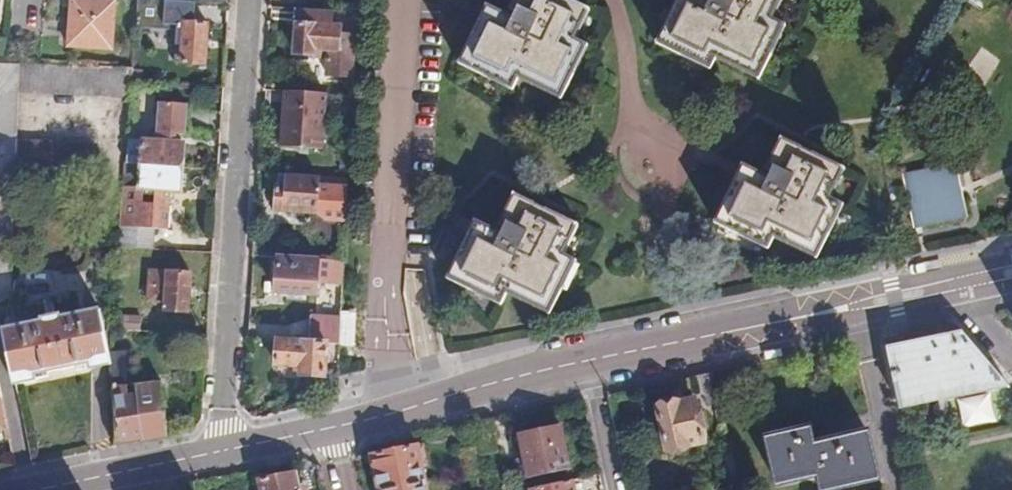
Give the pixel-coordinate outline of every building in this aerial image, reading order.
[(566,0),(511,0),(508,4),(518,10),(514,21),(488,8),(483,17),(480,23),(460,64),(509,89),(516,77),(558,97),(587,43),(570,35),(584,9),(566,0)] [(655,43),(708,68),(715,55),(756,75),(785,20),(771,12),(777,0),(676,0),(655,43)] [(112,50),(116,5),(71,1),(67,47),(112,50)] [(204,63),(208,3),(201,3),(185,2),(183,23),(161,22),(159,41),(172,43),(171,61),(204,63)] [(327,73),(353,75),(357,26),(328,25),(329,11),(293,9),(292,22),(297,23),(295,53),(313,53),(313,57),(327,58),(327,73)] [(0,62),(0,301),(10,296),(15,167),(16,140),(17,91),(19,63),(0,62)] [(144,69),(132,69),(131,82),(143,83),(144,69)] [(321,149),(325,93),(286,91),(281,147),(321,149)] [(126,145),(125,165),(181,169),(182,146),(175,146),(176,135),(183,135),(184,106),(156,104),(152,146),(126,145)] [(763,172),(736,159),(733,164),(730,171),(727,177),(707,217),(760,243),(767,230),(809,252),(837,197),(820,188),(833,162),(771,132),(758,157),(768,163),(763,172)] [(16,140),(15,167),(105,173),(106,157),(90,156),(90,146),(16,140)] [(125,165),(119,248),(143,249),(145,228),(162,229),(165,191),(179,192),(181,169),(125,165)] [(957,170),(903,180),(917,233),(969,226),(957,170)] [(344,221),(347,178),(279,175),(276,209),(328,213),(327,219),(344,221)] [(574,228),(512,195),(497,222),(505,227),(499,237),(472,223),(467,233),(466,236),(465,238),(444,277),(497,306),(504,292),(544,314),(572,262),(559,255),(574,228)] [(253,236),(252,255),(279,257),(282,257),(283,238),(253,236)] [(328,273),(329,260),(282,257),(279,257),(278,268),(276,268),(274,291),(319,294),(321,273),(328,273)] [(186,314),(190,264),(154,262),(152,296),(164,297),(164,311),(186,314)] [(92,368),(111,364),(100,309),(81,314),(92,368)] [(339,318),(337,344),(352,346),(355,313),(340,312),(339,318)] [(3,330),(14,384),(35,380),(34,373),(87,361),(89,369),(92,368),(81,314),(59,319),(58,315),(46,317),(47,321),(3,330)] [(114,314),(113,330),(138,332),(139,316),(114,314)] [(326,343),(337,344),(339,318),(310,317),(309,342),(326,343)] [(1005,381),(962,334),(953,324),(894,337),(896,348),(888,350),(900,404),(1005,381)] [(320,380),(336,377),(337,370),(326,369),(326,343),(309,342),(277,340),(276,365),(302,367),(302,374),(320,375),(320,380)] [(111,364),(113,442),(136,436),(137,440),(163,434),(156,380),(146,381),(145,371),(132,373),(130,349),(111,351),(111,364)] [(717,394),(712,373),(696,377),(700,395),(705,397),(717,394)] [(708,408),(720,406),(717,394),(705,397),(708,408)] [(696,412),(694,399),(658,407),(668,452),(704,444),(701,431),(709,429),(705,411),(696,412)] [(569,469),(561,428),(519,438),(527,478),(569,469)] [(868,433),(814,445),(810,429),(767,439),(778,487),(822,478),(824,489),(839,489),(879,481),(868,433)] [(380,489),(381,489),(423,481),(421,468),(428,466),(425,449),(417,450),(416,446),(372,455),(380,489)] [(292,473),(260,481),(262,489),(304,489),(303,487),(295,489),(292,473)] [(381,489),(425,489),(423,481),(381,489)] [(572,482),(533,489),(574,489),(572,482)]
